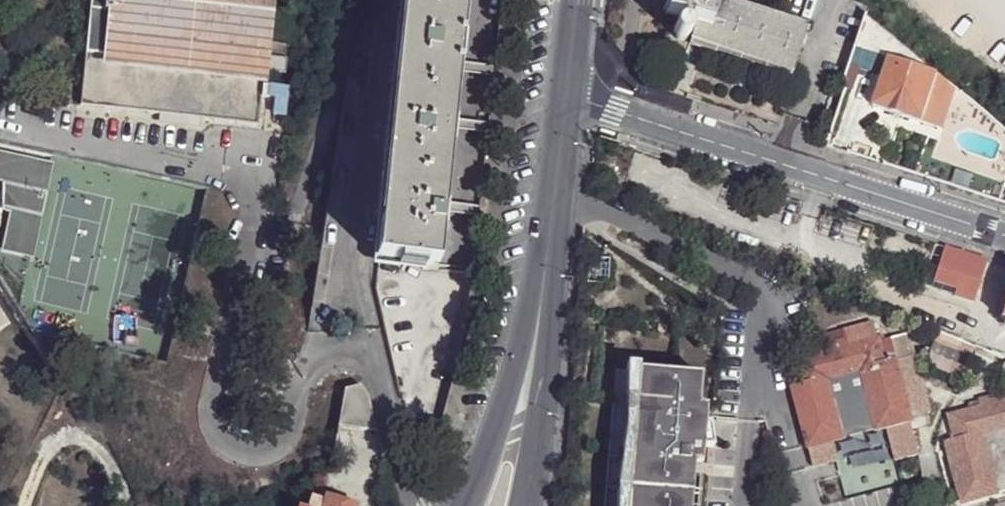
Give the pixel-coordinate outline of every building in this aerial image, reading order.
[(82,105),(263,126),(265,97),(267,86),(104,68),(110,0),(93,0),(82,105)] [(104,68),(267,86),(267,84),(268,72),(272,41),(276,0),(110,0),(104,68)] [(398,264),(378,261),(404,0),(399,0),(372,267),(397,270),(398,264)] [(433,268),(459,0),(404,0),(378,261),(398,264),(423,267),(422,272),(428,273),(428,268),(433,268)] [(433,268),(438,268),(441,233),(450,143),(458,64),(464,0),(459,0),(433,268)] [(691,21),(697,23),(692,40),(793,73),(808,28),(723,0),(673,0),(671,5),(665,7),(668,13),(683,19),(691,21)] [(866,15),(855,47),(888,58),(936,73),(866,15)] [(690,28),(689,26),(686,24),(682,24),(679,25),(676,28),(675,32),(675,36),(677,39),(681,41),(686,41),(690,38),(691,36),(691,31),(690,28)] [(293,43),(272,41),(268,72),(290,74),(293,43)] [(936,73),(888,58),(872,105),(920,121),(931,90),(936,73)] [(294,87),(267,84),(267,86),(265,97),(281,98),(278,121),(290,122),(294,87)] [(3,181),(47,190),(53,162),(0,151),(0,181),(3,181)] [(47,190),(3,181),(2,187),(7,189),(3,208),(11,209),(41,216),(47,190)] [(41,216),(11,209),(2,252),(32,258),(41,216)] [(328,244),(330,233),(317,231),(314,242),(328,244)] [(939,248),(930,290),(975,299),(984,257),(939,248)] [(9,323),(0,308),(0,329),(9,323)] [(791,385),(814,467),(838,460),(833,440),(842,437),(831,397),(865,388),(876,428),(887,425),(893,445),(907,441),(901,420),(911,418),(910,416),(894,358),(894,357),(895,357),(889,337),(879,340),(874,320),(842,329),(845,339),(834,342),(825,345),(827,352),(797,360),(803,381),(791,385)] [(966,378),(973,347),(932,338),(925,368),(966,378)] [(915,353),(894,358),(910,416),(931,410),(915,353)] [(611,369),(601,505),(624,505),(634,370),(611,369)] [(634,370),(624,505),(687,505),(690,463),(698,464),(702,407),(694,406),(697,375),(634,370)] [(338,426),(379,431),(371,394),(363,385),(343,389),(338,426)] [(985,494),(967,424),(1004,415),(1004,399),(1001,400),(1000,394),(977,400),(979,407),(949,415),(954,436),(944,438),(960,501),(985,494)] [(985,494),(992,493),(981,452),(985,451),(980,432),(1004,426),(1004,415),(967,424),(985,494)] [(992,493),(1004,489),(1004,426),(980,432),(985,451),(981,452),(992,493)] [(328,500),(328,502),(311,498),(308,505),(348,505),(328,500)]
